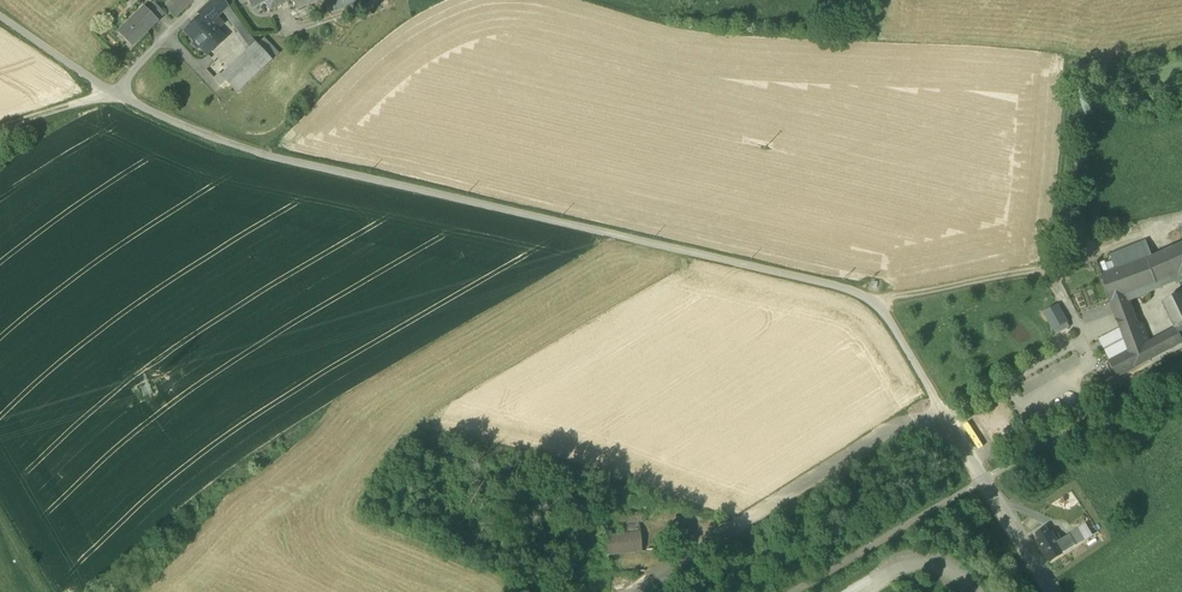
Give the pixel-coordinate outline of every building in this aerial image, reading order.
[(165,5),(175,16),(194,0),(171,0),(165,5)] [(222,12),(212,0),(206,6),(216,17),(222,12)] [(223,11),(228,5),(224,0),(212,0),(222,12),(223,11)] [(265,1),(269,10),(290,0),(267,0),(265,1)] [(317,0),(293,0),(297,8),(317,0)] [(344,8),(341,0),(337,0),(326,4),(324,0),(328,12),(329,14),(344,8)] [(344,8),(367,0),(341,0),(344,8)] [(147,9),(158,20),(164,13),(154,2),(147,9)] [(245,28),(228,5),(223,11),(238,32),(245,28)] [(118,32),(131,46),(158,20),(147,9),(145,6),(118,32)] [(201,47),(208,54),(224,39),(216,30),(214,28),(220,22),(221,21),(216,17),(206,6),(198,13),(200,15),(185,30),(194,40),(193,43),(198,48),(201,47)] [(222,24),(220,22),(214,28),(216,30),(222,24)] [(255,42),(245,28),(238,32),(249,48),(255,42)] [(258,44),(272,59),(278,54),(264,38),(258,44)] [(249,48),(221,74),(221,75),(226,80),(237,92),(272,59),(258,44),(256,42),(255,42),(249,48)] [(220,84),(226,80),(221,75),(221,74),(219,72),(214,77),(220,84)] [(1118,320),(1134,314),(1127,295),(1179,274),(1181,281),(1181,244),(1152,257),(1146,242),(1098,262),(1097,261),(1096,261),(1102,276),(1118,320)] [(1177,329),(1181,340),(1181,294),(1164,303),(1177,329)] [(1045,310),(1051,330),(1069,324),(1062,305),(1045,310)] [(1134,314),(1118,320),(1121,328),(1137,322),(1134,314)] [(1149,343),(1146,345),(1137,322),(1121,328),(1129,351),(1135,367),(1181,342),(1181,340),(1177,329),(1149,343)] [(1142,324),(1137,322),(1146,345),(1149,343),(1142,324)] [(1118,376),(1135,367),(1129,351),(1110,361),(1118,376)] [(1085,524),(1075,530),(1082,541),(1092,535),(1085,524)] [(1039,542),(1050,560),(1063,552),(1075,545),(1069,534),(1057,542),(1052,534),(1050,535),(1046,529),(1037,535),(1041,541),(1039,542)] [(1069,534),(1075,545),(1082,541),(1075,530),(1069,534)] [(607,535),(608,555),(642,551),(640,532),(607,535)]
